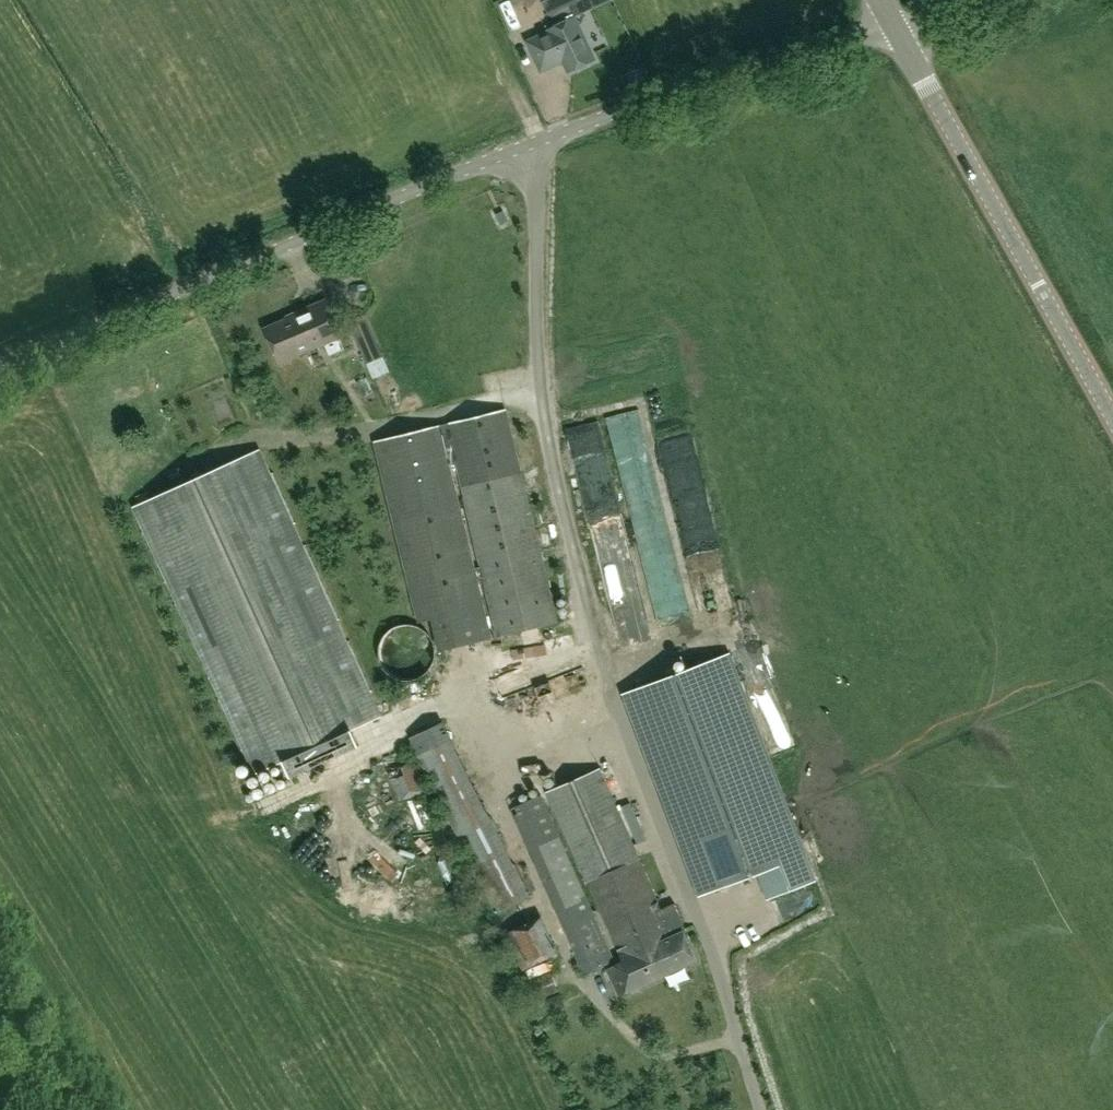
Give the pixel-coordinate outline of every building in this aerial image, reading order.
[(556,27),(549,30),(551,32),(530,42),(543,70),(565,59),(571,71),(594,60),(568,6),(580,0),(541,0),(549,15),(550,15),(556,27)] [(280,362),(324,343),(329,355),(345,348),(339,337),(342,336),(326,299),(296,312),(297,314),(265,328),(280,362)] [(389,372),(367,315),(351,321),(373,378),(389,372)] [(444,451),(452,449),(497,636),(559,622),(507,410),(369,440),(413,620),(432,615),(440,650),(489,639),(444,451)] [(680,621),(644,435),(617,440),(653,626),(680,621)] [(665,446),(703,631),(730,625),(705,506),(702,507),(689,441),(665,446)] [(569,453),(619,650),(650,642),(601,445),(569,453)] [(270,474),(259,450),(133,507),(144,531),(141,533),(164,583),(167,581),(177,603),(174,604),(207,679),(211,677),(221,699),(217,700),(240,751),(244,749),(254,773),(283,760),(291,776),(359,745),(351,729),(380,716),(370,692),(373,690),(350,640),(347,642),(337,620),(340,618),(306,544),(303,546),(293,524),(297,523),(274,472),(270,474)] [(379,650),(379,652),(379,654),(379,657),(379,659),(380,661),(381,663),(382,665),(383,667),(384,669),(387,672),(389,674),(392,676),(394,677),(396,678),(398,679),(403,680),(407,681),(412,680),(414,680),(416,679),(418,678),(422,676),(424,675),(426,674),(427,672),(429,671),(430,669),(432,667),(433,665),(434,663),(434,661),(435,659),(436,657),(436,654),(436,652),(436,650),(436,648),(435,646),(435,643),(434,641),(432,637),(431,635),(428,632),(426,630),(424,629),(421,627),(419,626),(417,625),(414,624),(410,623),(408,623),(403,624),(399,625),(397,625),(395,626),(391,628),(389,630),(387,631),(386,633),(384,635),(383,637),(382,639),(381,641),(380,643),(379,646),(379,648),(379,650)] [(647,688),(722,885),(760,871),(769,897),(814,881),(729,657),(647,688)] [(410,738),(418,755),(496,913),(530,896),(452,739),(451,739),(443,723),(410,738)] [(378,799),(406,792),(397,756),(369,763),(378,799)] [(546,792),(587,883),(640,859),(601,768),(546,792)] [(615,960),(538,796),(507,812),(584,974),(615,960)] [(661,909),(639,861),(589,883),(624,961),(606,969),(617,995),(695,960),(683,932),(686,931),(674,903),(661,909)] [(559,952),(541,915),(504,932),(521,970),(559,952)] [(548,962),(524,972),(536,1000),(559,990),(548,962)]
